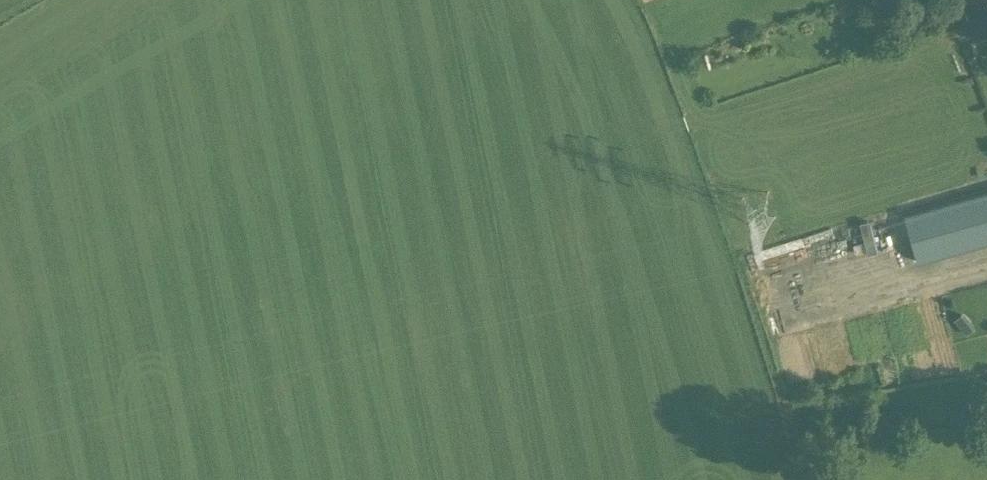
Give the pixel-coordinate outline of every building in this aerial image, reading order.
[(977,18),(986,15),(986,0),(971,0),(977,18)] [(986,241),(986,191),(905,215),(918,261),(986,241)] [(955,321),(966,336),(976,328),(964,313),(955,321)]
